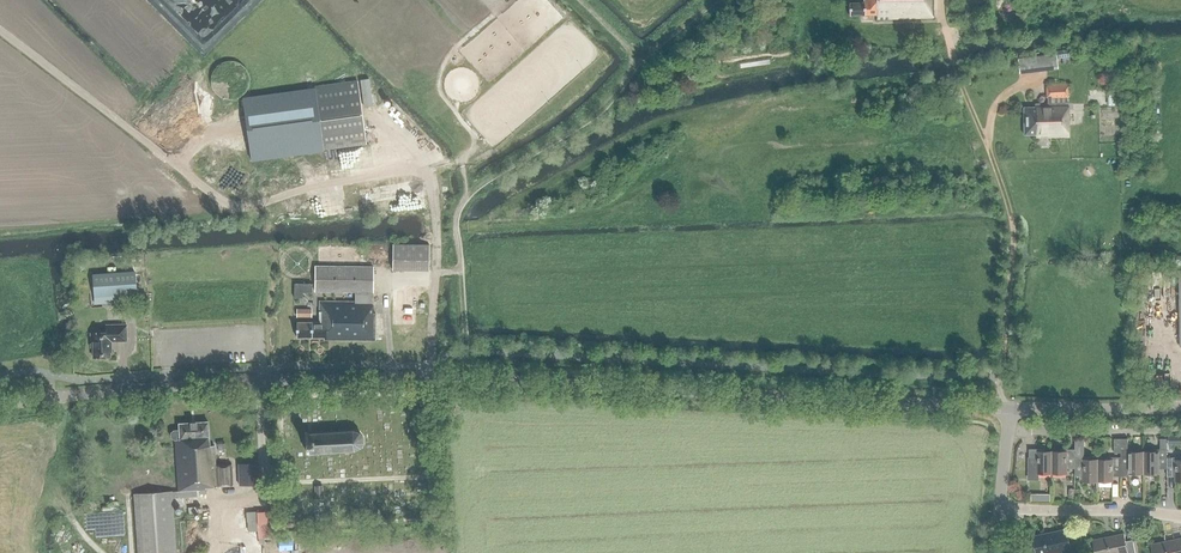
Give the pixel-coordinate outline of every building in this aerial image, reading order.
[(934,0),(863,0),(863,2),(849,2),(849,14),(876,13),(876,17),(935,16),(934,0)] [(1056,59),(1061,58),(1062,64),(1070,63),(1068,49),(1056,50),(1056,59)] [(251,158),(322,148),(365,141),(356,80),(313,86),(313,89),(242,99),(251,158)] [(1067,96),(1067,84),(1046,85),(1046,96),(1047,96),(1047,103),(1035,103),(1035,107),(1023,107),(1024,135),(1035,134),(1035,137),(1068,136),(1067,96)] [(342,173),(360,171),(357,152),(307,159),(310,177),(320,176),(319,167),(321,167),(322,176),(329,174),(328,164),(336,163),(336,164),(341,163),(342,173)] [(1138,176),(1137,163),(1127,164),(1127,176),(1138,176)] [(428,267),(428,243),(391,243),(391,268),(428,267)] [(375,338),(375,311),(372,311),(372,265),(314,265),(314,290),(353,290),(353,301),(334,300),(334,298),(329,298),(329,300),(318,300),(318,321),(295,321),(295,335),(322,336),(322,338),(375,338)] [(135,272),(92,275),(94,296),(104,295),(105,302),(116,301),(116,294),(136,293),(135,272)] [(303,293),(303,289),(312,289),(313,280),(296,279),(295,293),(303,293)] [(93,357),(110,357),(110,344),(111,344),(111,341),(126,341),(126,324),(106,325),(106,333),(90,333),(90,347),(93,347),(93,357)] [(173,499),(196,497),(196,495),(206,494),(206,488),(233,487),(231,465),(215,466),(214,446),(209,446),(208,422),(178,423),(178,430),(173,430),(170,433),(170,439),(174,440),(178,490),(172,491),(171,489),(133,492),(138,552),(177,552),(173,499)] [(307,448),(307,454),(354,451),(354,449),(360,447),(363,443),(362,437),(359,433),(352,433),(352,431),(306,434),(307,441),(305,441),(305,448),(307,448)] [(1168,445),(1178,445),(1178,435),(1168,435),(1168,445)] [(1129,474),(1141,474),(1141,453),(1136,453),(1136,449),(1128,449),(1128,438),(1121,438),(1121,449),(1121,453),(1121,457),(1118,457),(1118,465),(1121,465),(1121,468),(1124,468),(1124,474),(1129,474)] [(1089,457),(1084,457),(1083,439),(1075,439),(1075,449),(1072,449),(1072,468),(1075,468),(1075,465),(1083,465),(1083,481),(1095,481),(1095,461),(1089,461),(1089,457)] [(1167,450),(1166,450),(1166,439),(1160,439),(1160,450),(1152,450),(1152,453),(1141,453),(1141,474),(1158,474),(1158,457),(1167,457),(1167,450)] [(1044,452),(1044,449),(1029,449),(1029,457),(1030,457),(1030,461),(1029,461),(1029,462),(1029,478),(1037,478),(1037,473),(1049,473),(1049,452),(1044,452)] [(1072,468),(1072,449),(1060,449),(1060,452),(1049,452),(1049,473),(1067,473),(1067,468),(1072,468)] [(1095,461),(1095,481),(1113,481),(1113,465),(1118,465),(1118,457),(1106,457),(1106,461),(1095,461)] [(1167,457),(1167,465),(1175,465),(1175,482),(1180,482),(1180,457),(1167,457)] [(256,485),(255,463),(237,465),(239,486),(256,485)] [(323,501),(322,485),(314,486),(315,498),(314,498),(314,501),(323,501)] [(248,508),(249,535),(272,534),(270,507),(248,508)] [(1037,552),(1062,552),(1071,551),(1071,552),(1082,552),(1081,540),(1069,542),(1066,529),(1033,536),(1037,552)] [(1133,540),(1126,541),(1124,533),(1096,539),(1099,552),(1135,552),(1133,540)] [(1154,543),(1156,552),(1180,552),(1180,538),(1154,543)] [(292,549),(292,544),(292,542),(292,540),(279,540),(279,541),(280,544),(280,550),(292,549)]
